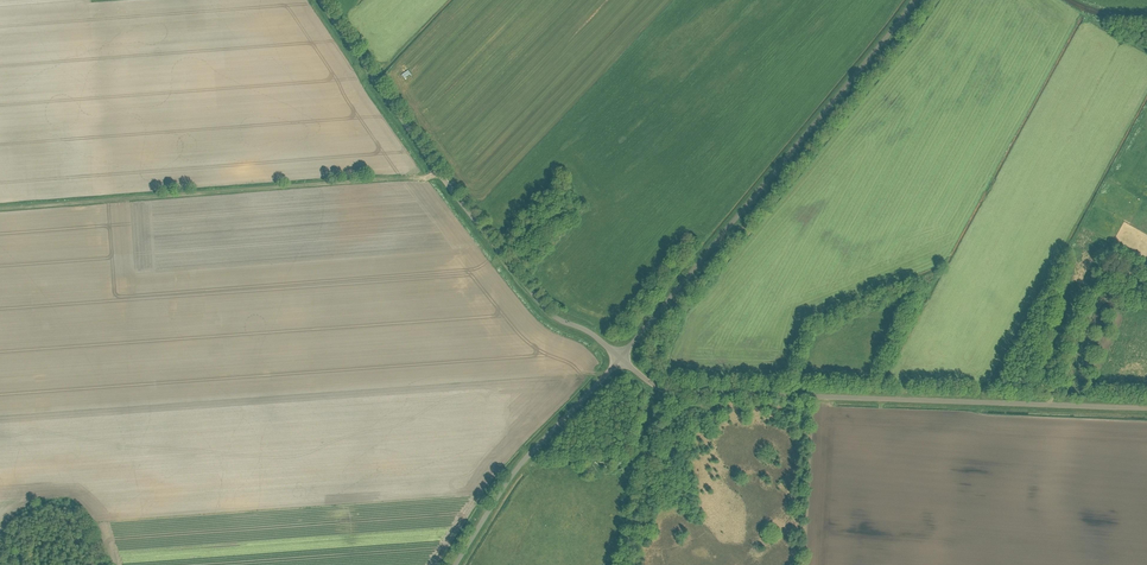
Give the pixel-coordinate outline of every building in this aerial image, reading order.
[(1127,282),(1136,268),(1133,266),(1135,262),(1131,260),(1129,263),(1131,265),(1122,278),(1127,282)]
